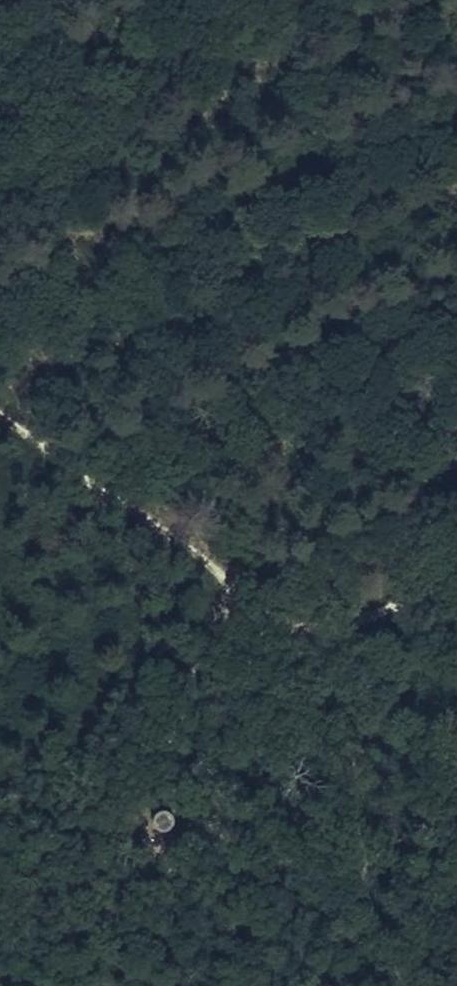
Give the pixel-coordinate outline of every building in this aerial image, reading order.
[(172,810),(169,809),(166,809),(163,809),(160,811),(158,813),(156,816),(155,819),(155,822),(156,825),(158,828),(160,830),(163,831),(167,832),(170,831),(173,830),(175,828),(177,825),(178,822),(178,818),(177,815),(175,813),(172,810)]
